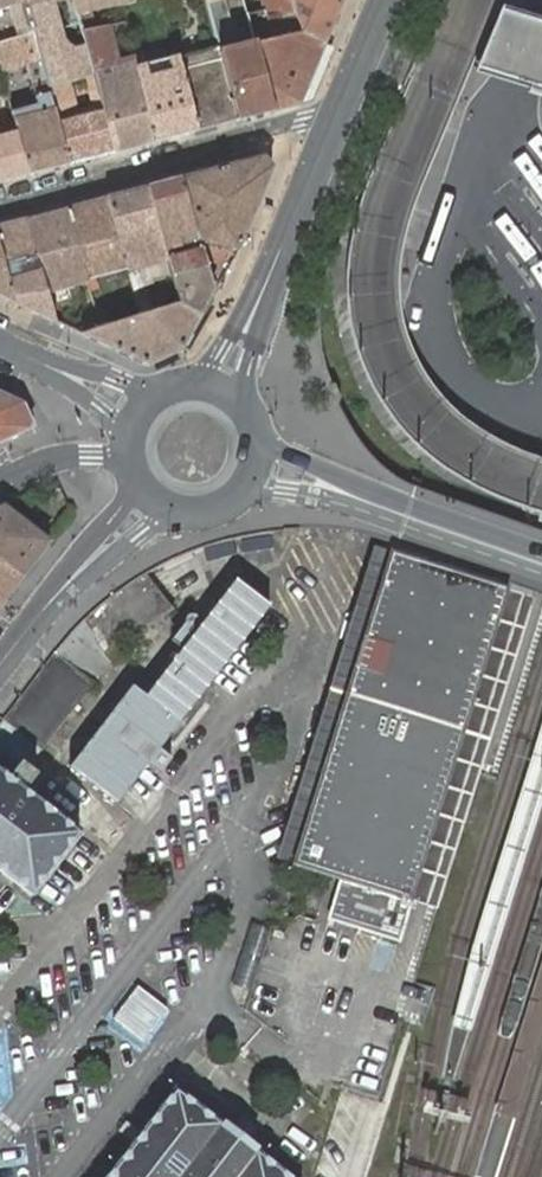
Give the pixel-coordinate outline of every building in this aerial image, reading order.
[(18,37),(27,33),(18,0),(0,0),(0,11),(11,8),(18,37)] [(27,33),(34,32),(45,76),(47,82),(48,87),(68,82),(86,77),(94,75),(86,48),(73,52),(69,48),(66,46),(62,42),(54,13),(51,2),(58,0),(18,0),(27,33)] [(51,2),(54,13),(75,7),(73,0),(58,0),(51,2)] [(134,3),(133,0),(73,0),(75,7),(78,16),(120,7),(123,6),(134,3)] [(207,2),(219,48),(220,53),(221,57),(222,59),(237,120),(273,111),(255,47),(255,44),(254,44),(252,35),(244,37),(248,50),(239,52),(225,0),(206,0),(207,2)] [(325,42),(300,32),(291,0),(261,0),(264,9),(246,14),(252,35),(254,44),(255,44),(255,47),(273,111),(299,104),(325,42)] [(343,0),(291,0),(300,32),(325,42),(343,0)] [(533,14),(503,5),(476,70),(491,75),(541,92),(541,17),(533,14)] [(115,152),(155,142),(135,65),(113,70),(104,36),(127,32),(124,23),(102,28),(82,31),(86,48),(94,75),(97,88),(103,109),(115,152)] [(1,73),(13,69),(31,63),(33,73),(35,79),(45,76),(34,32),(27,33),(18,37),(0,43),(0,69),(1,73)] [(220,53),(219,48),(205,51),(192,55),(178,58),(181,70),(222,59),(221,57),(220,53)] [(155,142),(196,131),(181,70),(178,58),(178,57),(168,59),(171,71),(148,76),(141,51),(133,54),(135,65),(155,142)] [(196,131),(237,120),(222,59),(181,70),(196,131)] [(89,90),(97,88),(94,75),(86,77),(89,90)] [(29,174),(69,164),(57,121),(48,87),(47,82),(32,86),(37,105),(39,112),(13,119),(18,135),(29,174)] [(69,164),(115,152),(103,109),(95,111),(77,116),(68,82),(48,87),(57,121),(69,164)] [(95,111),(103,109),(97,88),(89,90),(95,111)] [(29,174),(18,135),(0,139),(0,182),(29,174)] [(207,267),(214,291),(234,258),(237,249),(273,166),(263,156),(180,178),(200,244),(207,267)] [(200,244),(180,178),(148,186),(168,261),(173,277),(207,267),(200,244)] [(168,261),(148,186),(108,197),(128,269),(128,270),(133,289),(135,297),(141,317),(154,313),(138,259),(157,254),(160,263),(168,261)] [(108,197),(67,208),(87,279),(88,283),(95,309),(105,306),(97,276),(128,269),(108,197)] [(67,208),(26,218),(47,294),(88,283),(87,279),(67,208)] [(54,321),(47,294),(26,218),(0,225),(0,252),(15,303),(54,321)] [(15,303),(0,252),(0,296),(15,303)] [(180,349),(214,291),(207,267),(173,277),(180,305),(166,309),(180,349)] [(128,299),(135,297),(133,289),(125,291),(128,299)] [(148,365),(180,349),(166,309),(154,313),(141,317),(101,329),(93,331),(82,334),(148,365)] [(90,321),(93,331),(101,329),(98,319),(90,321)] [(0,393),(0,441),(33,426),(22,403),(0,393)] [(23,576),(49,541),(3,505),(0,506),(0,559),(23,576)] [(507,587),(507,586),(393,545),(391,550),(359,651),(293,864),(341,879),(330,915),(359,924),(359,928),(398,939),(409,900),(507,587)] [(23,576),(0,559),(0,605),(23,576)] [(0,722),(0,872),(31,896),(80,833),(24,790),(38,774),(27,767),(40,749),(42,750),(112,661),(110,659),(175,609),(148,571),(129,582),(100,605),(75,628),(60,644),(0,722)] [(160,749),(271,606),(236,580),(146,696),(133,686),(70,766),(118,803),(149,763),(162,773),(173,759),(160,749)] [(535,595),(507,586),(507,587),(409,900),(437,909),(479,773),(535,595)] [(532,757),(451,1026),(469,1032),(502,928),(541,798),(541,724),(532,757)] [(145,1041),(171,1005),(139,981),(112,1016),(145,1041)] [(175,1087),(105,1176),(292,1176),(175,1087)]
